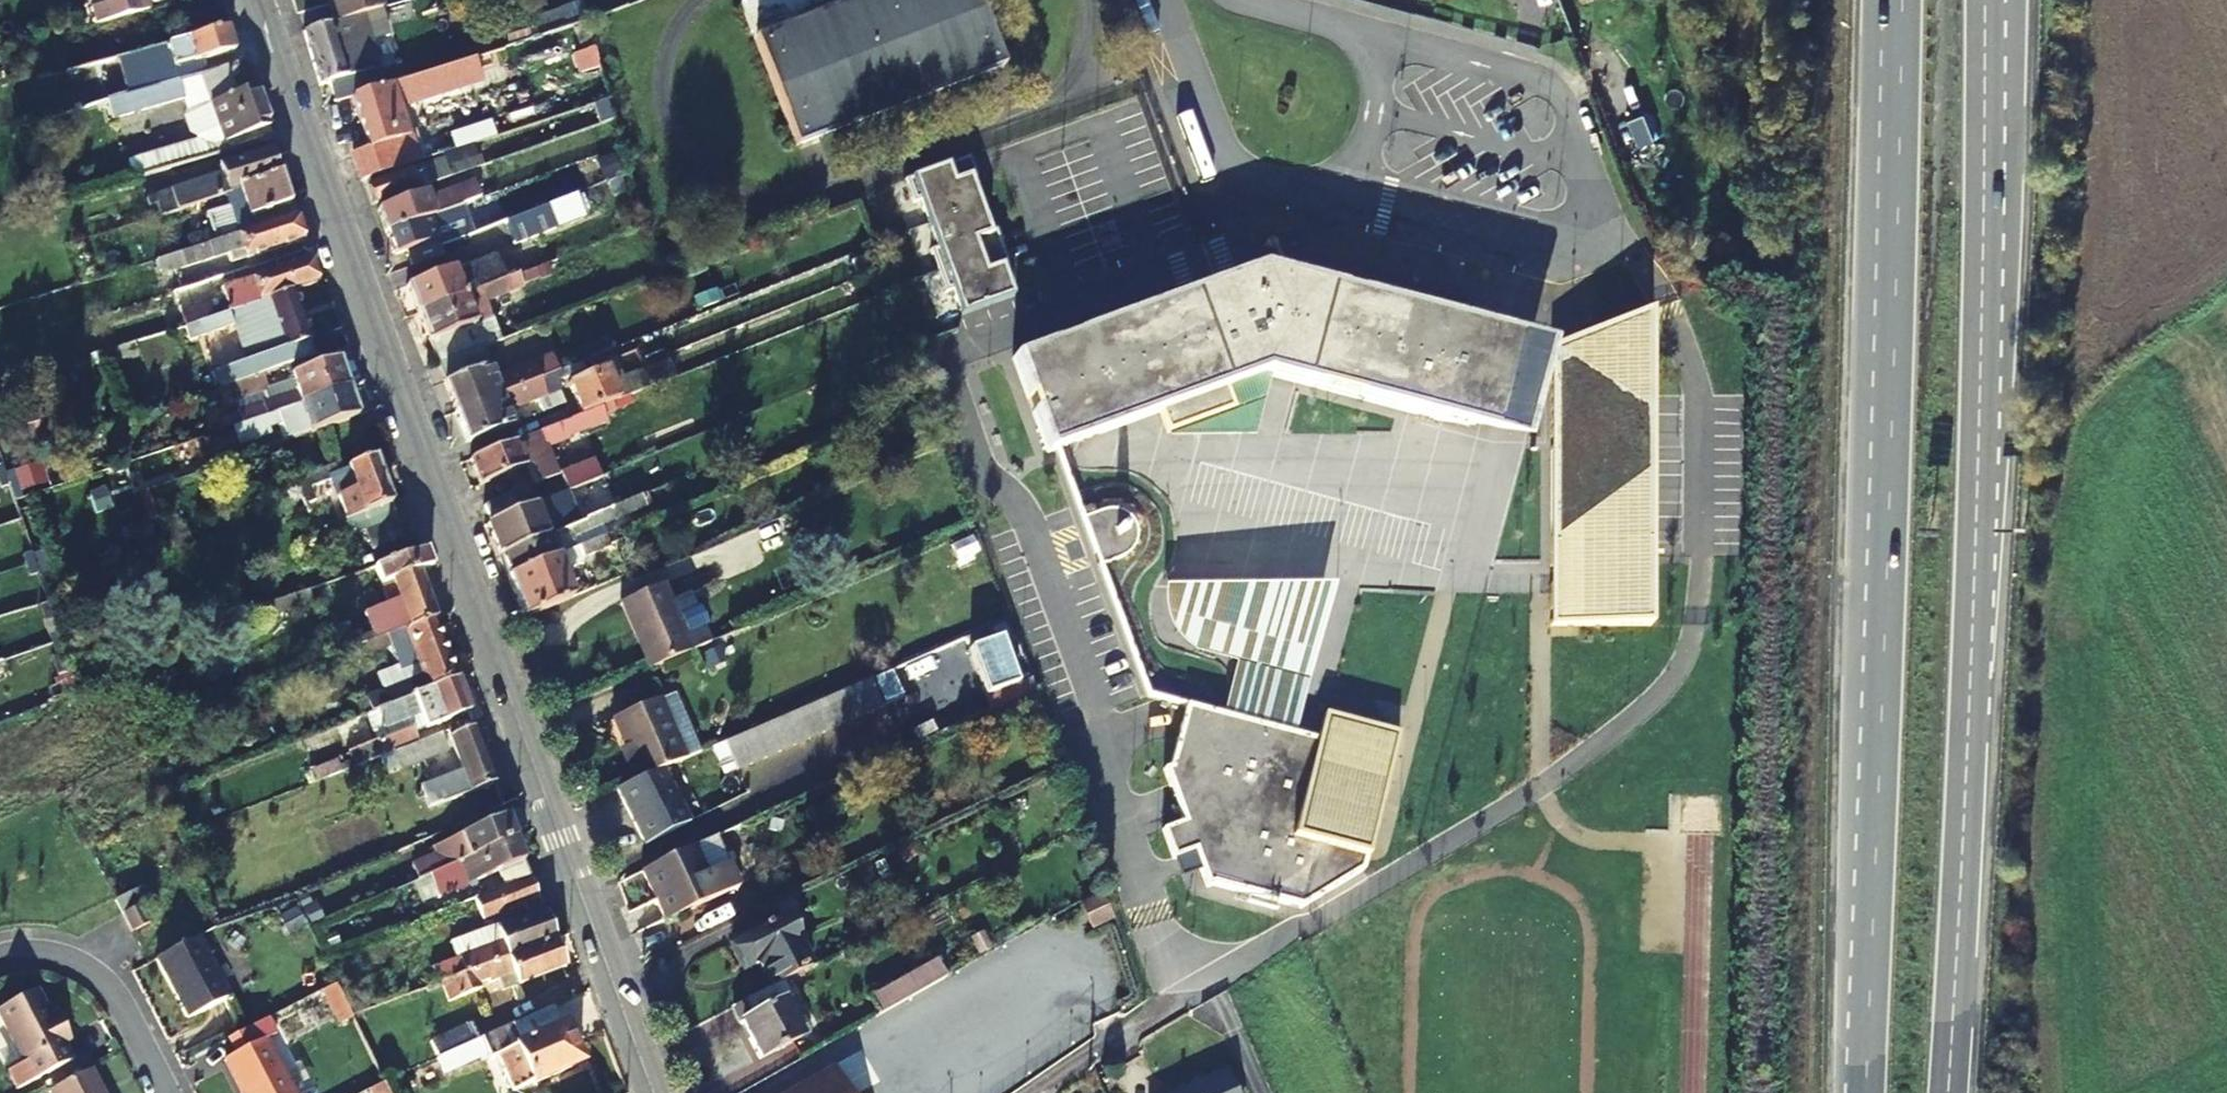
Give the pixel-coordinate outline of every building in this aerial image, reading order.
[(101,21),(151,8),(148,0),(107,0),(108,3),(96,6),(101,21)] [(228,28),(219,0),(185,0),(196,36),(228,28)] [(338,20),(363,13),(371,11),(380,8),(377,0),(332,0),(338,20)] [(866,0),(739,0),(756,42),(866,0)] [(975,0),(866,0),(756,42),(796,142),(1000,63),(975,0)] [(363,13),(369,35),(376,33),(371,11),(363,13)] [(383,86),(369,35),(363,13),(338,20),(308,29),(304,30),(320,86),(328,84),(334,102),(352,96),(383,86)] [(199,62),(205,59),(235,51),(228,28),(196,36),(81,66),(85,79),(99,76),(107,100),(162,85),(179,80),(178,76),(201,70),(199,62)] [(235,51),(205,59),(209,72),(239,64),(235,51)] [(272,137),(246,62),(239,64),(209,72),(179,80),(162,85),(112,99),(115,107),(133,102),(136,113),(190,97),(194,132),(203,140),(208,156),(272,137)] [(383,86),(352,96),(368,149),(412,135),(403,107),(460,88),(453,64),(383,86)] [(1649,114),(1632,120),(1642,147),(1659,141),(1649,114)] [(135,178),(208,156),(203,140),(131,162),(135,178)] [(214,175),(147,196),(153,217),(232,192),(231,187),(281,173),(272,149),(220,164),(223,173),(214,175)] [(371,177),(400,166),(395,151),(366,161),(371,177)] [(919,201),(928,225),(980,206),(971,180),(977,177),(970,157),(905,180),(913,204),(919,201)] [(451,176),(447,166),(446,163),(430,168),(429,163),(371,183),(376,200),(451,176)] [(457,163),(447,166),(451,176),(460,173),(457,163)] [(211,167),(214,175),(223,173),(220,164),(211,167)] [(487,164),(470,170),(474,181),(492,176),(487,164)] [(231,187),(232,192),(233,195),(242,192),(254,228),(295,214),(281,173),(231,187)] [(494,181),(471,189),(475,199),(486,196),(498,192),(494,181)] [(475,199),(471,189),(453,196),(452,192),(429,200),(426,191),(378,207),(387,232),(431,216),(443,211),(463,204),(475,199)] [(136,199),(138,207),(141,221),(153,217),(147,196),(136,199)] [(463,204),(468,216),(491,207),(486,196),(475,199),(463,204)] [(138,207),(136,199),(127,202),(129,210),(138,207)] [(443,211),(448,224),(468,216),(463,204),(443,211)] [(548,204),(506,221),(515,244),(557,228),(548,204)] [(188,236),(191,248),(240,232),(232,205),(207,213),(211,229),(188,236)] [(930,250),(938,272),(1003,248),(996,230),(990,232),(980,206),(928,225),(937,248),(930,250)] [(431,216),(436,228),(448,224),(443,211),(431,216)] [(245,247),(247,255),(248,256),(304,239),(295,214),(254,228),(240,232),(191,248),(162,257),(166,269),(230,251),(245,247)] [(442,255),(436,228),(431,216),(387,232),(396,255),(407,251),(413,266),(442,255)] [(466,224),(470,235),(486,229),(482,218),(466,224)] [(233,260),(247,255),(245,247),(230,251),(233,260)] [(1009,265),(1003,248),(938,272),(946,293),(952,291),(961,316),(1013,296),(1003,267),(1009,265)] [(192,307),(197,323),(231,311),(295,291),(316,284),(308,258),(238,281),(241,290),(192,307)] [(418,313),(518,273),(514,262),(492,270),(489,262),(456,274),(454,269),(408,285),(418,313)] [(1471,324),(1260,268),(1012,358),(1047,454),(1159,413),(1166,435),(1235,410),(1227,389),(1263,376),(1445,424),(1471,324)] [(523,285),(518,273),(418,313),(438,365),(484,347),(495,342),(500,340),(485,301),(523,285)] [(193,285),(201,282),(199,276),(191,277),(193,285)] [(176,301),(213,293),(210,282),(174,291),(176,301)] [(311,340),(295,291),(231,311),(247,354),(211,367),(218,387),(233,382),(261,373),(312,357),(307,342),(311,340)] [(1650,627),(1650,311),(1550,347),(1549,627),(1650,627)] [(1471,324),(1445,424),(1470,431),(1497,331),(1471,324)] [(578,331),(568,334),(579,362),(589,358),(578,331)] [(1497,331),(1470,431),(1500,439),(1527,339),(1497,331)] [(332,341),(335,348),(342,345),(339,338),(332,341)] [(445,383),(490,364),(484,347),(438,365),(445,383)] [(546,357),(535,362),(540,377),(552,372),(546,357)] [(296,392),(265,403),(269,414),(347,386),(337,358),(290,375),(296,392)] [(496,377),(490,364),(445,383),(455,411),(540,377),(535,362),(496,377)] [(568,383),(580,414),(591,409),(629,394),(619,369),(608,372),(606,367),(568,383)] [(653,384),(645,369),(630,375),(636,391),(653,384)] [(540,377),(547,394),(558,389),(561,388),(555,371),(552,372),(540,377)] [(233,382),(239,399),(266,390),(261,373),(233,382)] [(1253,437),(1268,377),(1263,376),(1227,389),(1235,410),(1168,434),(1169,437),(1253,437)] [(533,399),(547,394),(540,377),(455,411),(466,442),(513,423),(508,409),(533,399)] [(224,405),(239,399),(233,382),(218,387),(224,405)] [(247,421),(232,426),(239,446),(283,428),(287,440),(357,416),(347,386),(269,414),(259,417),(247,421)] [(547,394),(533,399),(539,413),(564,403),(558,389),(547,394)] [(256,406),(257,410),(259,417),(269,414),(265,403),(256,406)] [(580,414),(472,457),(481,483),(526,466),(524,459),(539,453),(537,449),(597,426),(591,409),(580,414)] [(259,417),(257,410),(246,414),(247,421),(259,417)] [(552,478),(579,467),(574,454),(547,465),(552,478)] [(334,463),(295,478),(305,504),(316,500),(311,487),(334,479),(352,534),(366,530),(372,545),(401,534),(373,456),(348,467),(350,473),(338,476),(334,463)] [(19,467),(6,471),(10,484),(23,479),(19,467)] [(585,482),(579,467),(552,478),(558,493),(570,488),(585,482)] [(570,488),(573,495),(609,481),(606,473),(585,482),(570,488)] [(1527,496),(1449,474),(1407,623),(1486,645),(1527,496)] [(567,498),(573,495),(570,488),(558,493),(522,508),(490,521),(488,522),(500,555),(609,509),(622,503),(620,497),(599,506),(595,498),(541,521),(538,515),(567,503),(567,498)] [(522,508),(515,491),(483,505),(490,521),(522,508)] [(609,509),(613,520),(615,526),(629,520),(622,503),(609,509)] [(578,531),(613,520),(609,509),(500,555),(507,577),(583,544),(578,531)] [(1103,512),(1084,518),(1101,566),(1120,559),(1130,552),(1136,540),(1135,527),(1127,516),(1116,511),(1103,512)] [(583,544),(586,551),(604,543),(602,536),(583,544)] [(579,554),(586,551),(583,544),(507,577),(522,618),(573,596),(563,571),(582,563),(579,554)] [(391,578),(416,569),(420,567),(429,564),(423,547),(376,563),(382,581),(391,578)] [(324,581),(327,587),(331,598),(375,583),(369,566),(324,581)] [(391,578),(395,588),(398,599),(364,611),(372,633),(341,643),(343,649),(364,642),(434,618),(416,569),(391,578)] [(311,593),(327,587),(324,581),(309,586),(311,593)] [(375,583),(331,598),(333,602),(346,598),(349,608),(380,597),(375,583)] [(618,602),(631,633),(636,631),(650,666),(657,663),(688,650),(659,584),(618,602)] [(1221,715),(1316,740),(1324,714),(1358,585),(1165,584),(1164,604),(1165,613),(1168,622),(1178,637),(1194,651),(1236,662),(1221,715)] [(293,592),(263,602),(266,614),(298,604),(293,592)] [(357,617),(354,611),(344,615),(346,620),(357,617)] [(422,675),(382,689),(387,702),(388,704),(413,694),(456,677),(434,618),(364,642),(372,661),(383,657),(380,648),(409,639),(422,675)] [(636,631),(631,633),(646,668),(650,666),(636,631)] [(387,702),(382,689),(377,674),(361,680),(372,708),(387,702)] [(456,677),(413,694),(426,725),(468,710),(456,677)] [(881,706),(869,677),(723,742),(735,769),(881,706)] [(635,781),(696,753),(671,694),(610,720),(635,781)] [(1362,872),(1399,734),(1324,714),(1316,740),(1185,706),(1169,767),(1163,770),(1182,823),(1161,830),(1172,860),(1193,852),(1200,872),(1206,888),(1212,886),(1300,909),(1362,872)] [(377,717),(370,722),(374,734),(382,731),(377,717)] [(342,731),(346,743),(354,740),(374,734),(370,722),(342,731)] [(377,738),(382,754),(396,749),(419,740),(414,724),(377,738)] [(496,783),(475,725),(450,734),(462,769),(432,781),(439,803),(496,783)] [(419,740),(396,749),(401,765),(447,748),(441,731),(419,740)] [(363,762),(354,740),(346,743),(354,765),(363,762)] [(645,845),(689,822),(665,767),(635,781),(619,788),(645,845)] [(416,878),(515,836),(506,813),(432,845),(435,853),(410,864),(416,878)] [(504,885),(529,875),(515,836),(416,878),(389,890),(393,898),(401,896),(400,892),(433,883),(438,895),(498,871),(504,885)] [(643,870),(693,846),(692,843),(641,866),(643,870)] [(705,870),(693,846),(643,870),(662,915),(736,882),(727,861),(705,870)] [(1200,872),(1193,852),(1174,859),(1181,879),(1200,872)] [(504,885),(475,895),(485,917),(525,902),(528,910),(541,905),(529,875),(504,885)] [(118,901),(125,914),(128,913),(143,905),(146,904),(152,901),(145,887),(118,901)] [(1101,896),(1078,905),(1089,930),(1111,921),(1101,896)] [(403,923),(431,912),(428,906),(420,908),(419,904),(400,912),(403,923)] [(153,923),(143,905),(128,913),(125,914),(135,933),(153,923)] [(828,957),(803,908),(747,936),(759,959),(775,953),(788,977),(828,957)] [(502,940),(482,951),(486,963),(553,939),(544,911),(499,928),(502,940)] [(199,933),(159,955),(192,1012),(230,992),(199,933)] [(486,963),(491,975),(497,973),(498,977),(514,972),(518,983),(563,967),(553,939),(486,963)] [(486,963),(482,951),(458,959),(462,972),(472,968),(486,963)] [(937,959),(870,996),(878,1014),(945,975),(937,959)] [(477,980),(491,975),(486,963),(472,968),(477,980)] [(480,987),(477,980),(472,968),(462,972),(441,979),(448,998),(480,987)] [(760,1056),(802,1034),(786,1002),(794,997),(784,978),(734,1004),(760,1056)] [(449,1002),(448,998),(441,979),(419,987),(427,1009),(449,1002)] [(335,1013),(348,1008),(336,984),(323,991),(335,1013)] [(0,1005),(0,1011),(33,1072),(72,1053),(65,1038),(69,1035),(59,1015),(53,1017),(36,985),(0,1005)] [(786,1002),(802,1034),(813,1028),(797,995),(794,997),(786,1002)] [(512,1023),(517,1034),(520,1042),(499,1052),(513,1090),(581,1060),(566,1022),(561,1024),(553,1005),(512,1023)] [(232,1038),(239,1052),(229,1057),(248,1092),(296,1092),(268,1038),(280,1033),(272,1017),(232,1038)] [(447,1033),(454,1048),(483,1035),(476,1021),(447,1033)] [(506,1038),(517,1034),(512,1023),(501,1027),(506,1038)] [(489,1050),(484,1034),(483,1035),(454,1048),(437,1055),(444,1070),(489,1050)] [(51,1086),(55,1092),(107,1092),(92,1065),(51,1086)] [(1161,1092),(1235,1092),(1224,1068),(1161,1092)] [(790,1092),(846,1092),(832,1069),(790,1092)] [(368,1090),(369,1092),(386,1092),(383,1085),(368,1090)]
